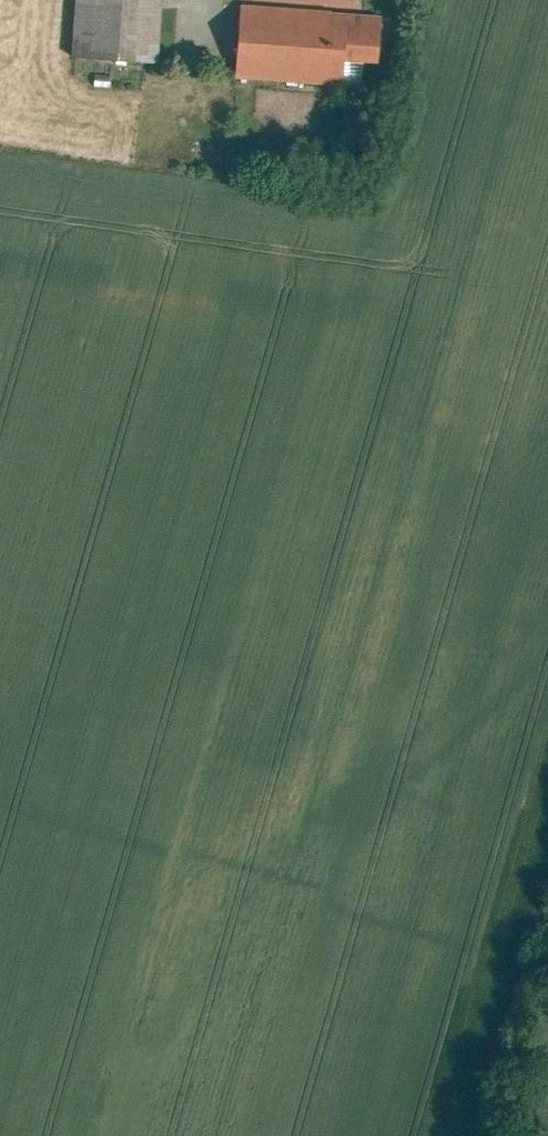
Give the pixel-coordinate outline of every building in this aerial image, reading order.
[(74,53),(156,61),(162,0),(79,0),(74,53)] [(246,0),(240,75),(349,84),(351,60),(388,63),(392,13),(246,0)]
